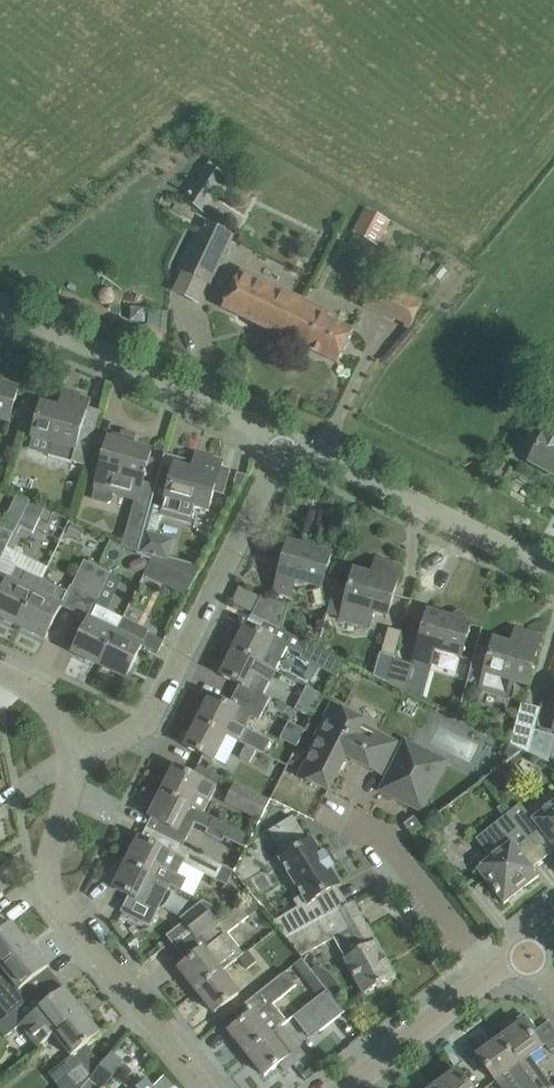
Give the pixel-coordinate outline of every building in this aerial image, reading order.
[(202,211),(227,178),(209,164),(183,196),(202,211)] [(377,245),(390,222),(366,208),(353,231),(377,245)] [(201,221),(178,269),(209,284),(232,235),(201,221)] [(241,270),(232,287),(222,308),(285,338),(303,300),(241,270)] [(421,304),(376,282),(364,307),(409,329),(421,304)] [(303,300),(285,338),(337,363),(353,331),(328,319),(331,313),(303,300)] [(12,411),(18,390),(0,385),(0,419),(9,422),(12,411)] [(41,404),(35,426),(32,437),(53,443),(49,457),(87,466),(99,418),(84,415),(88,401),(73,397),(68,412),(41,404)] [(534,431),(526,446),(535,451),(529,462),(530,463),(531,461),(553,473),(553,427),(550,424),(543,436),(534,431)] [(121,545),(136,553),(143,531),(155,485),(142,482),(144,474),(149,475),(154,460),(149,458),(151,452),(132,447),(134,440),(112,433),(111,441),(108,440),(95,488),(91,500),(107,505),(111,502),(113,495),(134,502),(121,545)] [(155,485),(148,511),(153,512),(161,514),(190,522),(194,507),(208,511),(213,491),(222,493),(228,471),(220,469),(221,463),(206,459),(202,474),(190,471),(174,467),(170,484),(157,480),(155,485)] [(30,502),(18,526),(32,533),(44,509),(30,502)] [(65,534),(79,541),(85,530),(71,523),(65,534)] [(6,548),(13,533),(0,527),(0,561),(6,548)] [(143,531),(136,553),(152,560),(167,568),(169,558),(174,539),(156,534),(148,532),(143,531)] [(274,591),(291,595),(295,580),(321,587),(331,556),(288,543),(287,548),(281,547),(273,573),(279,575),(274,591)] [(18,626),(41,579),(47,567),(6,548),(0,561),(0,562),(0,577),(8,580),(0,597),(0,617),(18,626)] [(144,576),(186,597),(194,581),(186,577),(180,574),(167,568),(152,560),(144,576)] [(85,593),(98,567),(83,561),(71,586),(85,593)] [(354,571),(344,604),(339,622),(369,631),(374,612),(387,616),(395,590),(401,568),(385,564),(381,579),(354,571)] [(194,581),(199,569),(189,566),(186,577),(194,581)] [(110,573),(98,567),(85,593),(98,599),(110,573)] [(45,639),(55,619),(68,592),(56,586),(41,579),(18,626),(45,639)] [(260,598),(251,615),(263,621),(271,625),(281,630),(288,605),(282,603),(260,597),(260,598)] [(96,606),(83,632),(73,652),(100,665),(122,618),(96,606)] [(461,658),(464,647),(470,625),(468,624),(469,621),(468,617),(466,614),(462,611),(458,611),(454,613),(451,616),(450,619),(427,613),(414,661),(429,665),(434,650),(461,658)] [(122,618),(100,665),(126,678),(142,645),(148,633),(149,631),(122,618)] [(246,625),(234,651),(275,672),(276,672),(288,648),(303,655),(309,644),(281,630),(271,625),(263,621),(258,631),(246,625)] [(148,633),(142,645),(158,653),(164,641),(148,633)] [(526,686),(534,659),(540,638),(525,633),(521,649),(493,641),(484,675),(471,671),(468,682),(481,686),(479,690),(510,698),(514,682),(526,686)] [(303,655),(302,658),(332,673),(339,659),(309,644),(303,655)] [(234,651),(221,676),(239,685),(234,695),(264,710),(270,698),(264,695),(269,684),(275,672),(234,651)] [(373,676),(387,683),(393,660),(394,658),(379,653),(373,676)] [(405,692),(413,666),(413,665),(393,660),(387,683),(405,692)] [(310,717),(322,694),(306,687),(295,709),(310,717)] [(211,696),(199,721),(226,735),(245,744),(256,749),(263,753),(269,741),(244,728),(249,716),(258,721),(264,710),(234,695),(229,705),(211,696)] [(300,777),(328,791),(345,757),(380,774),(395,743),(375,733),(374,736),(359,729),(363,721),(332,706),(315,739),(318,740),(300,777)] [(199,721),(186,747),(206,757),(213,761),(226,735),(199,721)] [(515,724),(509,745),(521,751),(527,753),(534,730),(515,724)] [(553,742),(553,736),(534,730),(527,753),(548,762),(553,742)] [(381,790),(421,810),(445,762),(405,743),(381,790)] [(245,744),(239,758),(249,763),(256,749),(245,744)] [(215,787),(195,777),(175,767),(162,793),(202,813),(215,787)] [(259,819),(268,801),(235,784),(226,803),(259,819)] [(213,818),(202,813),(162,793),(150,818),(177,832),(189,837),(196,824),(207,829),(213,818)] [(530,841),(540,832),(553,849),(553,801),(532,819),(520,804),(508,813),(530,841)] [(518,850),(530,841),(508,813),(475,839),(490,857),(475,869),(503,904),(539,876),(518,850)] [(403,824),(411,835),(421,827),(413,817),(403,824)] [(270,831),(269,832),(270,834),(270,833),(285,857),(282,859),(280,860),(281,862),(303,897),(295,901),(299,908),(274,924),(286,939),(324,917),(314,900),(336,887),(338,886),(340,885),(339,883),(338,883),(330,870),(333,868),(324,854),(321,855),(313,842),(314,842),(312,840),(310,841),(311,841),(308,843),(305,840),(293,819),(292,818),(291,819),(271,831),(270,831)] [(245,848),(251,836),(230,826),(225,838),(245,848)] [(233,872),(201,856),(181,846),(167,839),(162,849),(140,838),(127,864),(154,877),(169,885),(178,889),(184,878),(187,879),(192,869),(226,885),(233,872)] [(114,889),(129,897),(122,912),(149,925),(169,885),(154,877),(127,864),(114,889)] [(201,936),(223,918),(213,907),(203,902),(181,919),(197,939),(201,936)] [(324,917),(286,939),(300,957),(334,939),(340,935),(341,935),(348,931),(359,951),(345,959),(364,994),(394,978),(375,942),(353,903),(352,902),(347,905),(347,903),(345,904),(345,905),(338,909),(324,917)] [(203,950),(179,969),(197,991),(221,972),(238,958),(243,954),(226,933),(250,915),(241,904),(223,919),(200,937),(208,947),(204,951),(203,950)] [(29,946),(22,936),(11,923),(0,932),(0,969),(29,946)] [(7,1018),(16,1010),(17,1010),(27,1002),(39,992),(45,987),(37,977),(48,968),(37,955),(29,946),(0,969),(0,1009),(7,1018)] [(243,954),(238,958),(247,970),(256,962),(247,951),(243,954)] [(316,966),(310,971),(312,973),(326,990),(331,997),(341,990),(327,973),(324,976),(316,966)] [(238,994),(221,972),(197,991),(214,1013),(238,994)] [(229,1032),(247,1054),(286,1022),(272,1005),(296,986),(284,972),(233,1013),(240,1023),(229,1032)] [(0,1023),(0,1032),(5,1038),(21,1025),(38,1047),(54,1035),(82,1012),(75,1003),(64,989),(47,1003),(39,992),(27,1002),(17,1010),(16,1010),(7,1018),(0,1023)] [(302,1009),(319,1031),(343,1012),(331,997),(326,990),(302,1009)] [(48,1075),(59,1087),(82,1087),(101,1065),(85,1046),(100,1034),(90,1021),(82,1012),(54,1035),(71,1057),(48,1075)] [(500,1039),(536,1087),(553,1087),(543,1074),(529,1056),(541,1048),(544,1045),(549,1052),(553,1048),(553,1031),(547,1022),(531,1034),(529,1032),(534,1028),(529,1021),(524,1015),(507,1028),(510,1032),(500,1039)] [(286,1023),(286,1022),(247,1054),(264,1076),(278,1065),(284,1071),(303,1056),(280,1027),(286,1023)] [(477,1056),(500,1087),(536,1087),(500,1039),(477,1056)] [(112,1051),(91,1078),(101,1087),(123,1060),(112,1051)] [(435,1087),(436,1087),(470,1087),(458,1071),(435,1087)] [(153,1087),(172,1087),(175,1086),(166,1074),(153,1087)]
